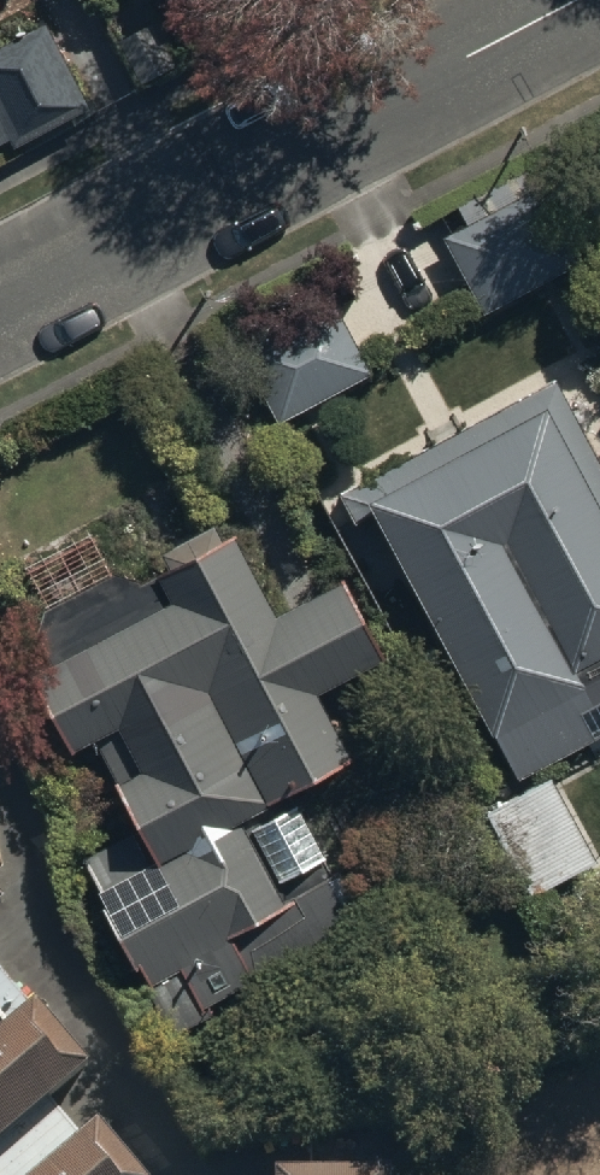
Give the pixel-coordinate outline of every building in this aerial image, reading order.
[(0,41),(0,140),(12,133),(15,139),(87,101),(43,18),(0,41)] [(445,232),(482,309),(575,263),(528,167),(457,202),(467,221),(445,232)] [(244,360),(275,418),(372,367),(341,308),(244,360)] [(337,487),(358,525),(376,515),(519,775),(599,730),(599,451),(554,367),(337,487)] [(80,846),(173,1025),(364,929),(333,868),(280,894),(235,804),(347,748),(314,682),(383,648),(342,567),(277,600),(238,524),(154,566),(146,548),(45,598),(23,657),(67,741),(93,727),(139,815),(80,846)] [(598,860),(548,771),(487,805),(537,894),(598,860)] [(150,1174),(95,1107),(75,1123),(43,1084),(80,1056),(33,993),(23,1000),(0,973),(0,1174),(150,1174)] [(385,1157),(269,1157),(269,1174),(385,1174),(385,1157)]
